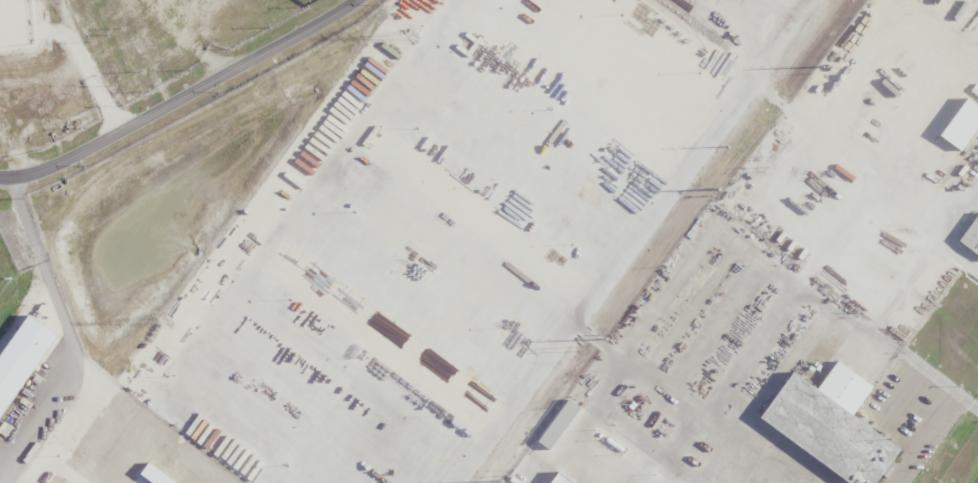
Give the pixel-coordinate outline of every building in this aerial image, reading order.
[(977,127),(977,106),(967,98),(940,135),(961,150),(977,127)] [(959,241),(977,255),(977,213),(959,241)] [(900,447),(853,416),(873,385),(836,361),(819,388),(792,371),(759,422),(854,482),(877,482),(900,447)] [(553,450),(579,406),(566,398),(540,443),(553,450)] [(556,474),(551,482),(570,482),(556,474)]
